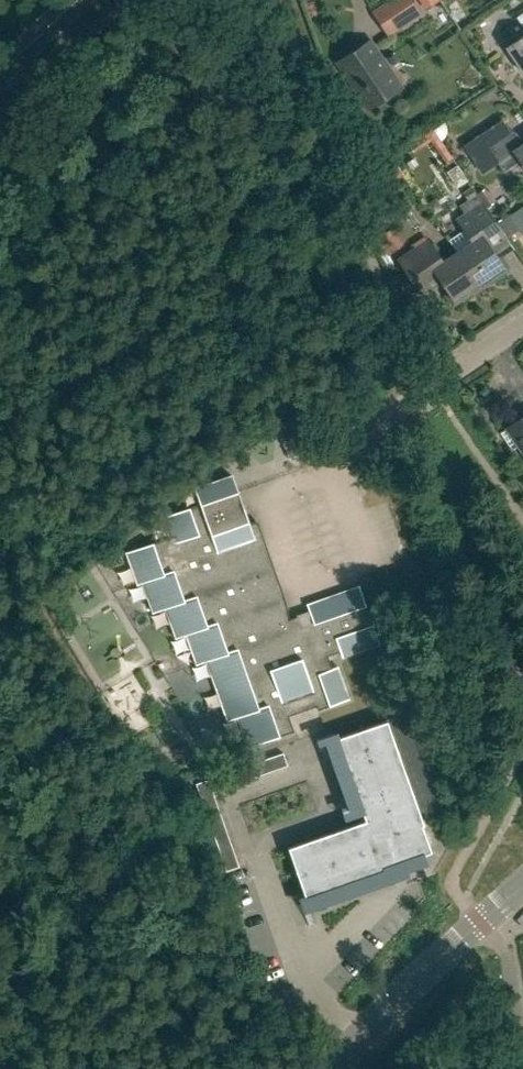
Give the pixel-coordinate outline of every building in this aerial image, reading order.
[(410,20),(421,13),(412,0),(396,0),(410,20)] [(427,9),(440,0),(421,0),(427,9)] [(507,47),(522,70),(522,36),(507,47)] [(401,87),(370,40),(337,62),(368,109),(401,87)] [(494,165),(498,163),(504,172),(520,161),(522,165),(522,144),(520,146),(510,132),(502,119),(463,146),(479,169),(480,169),(482,173),(494,165)] [(448,239),(457,251),(477,281),(485,275),(488,279),(507,266),(500,256),(497,258),(482,235),(481,235),(478,232),(482,229),(486,234),(498,226),(482,203),(472,189),(464,195),(468,200),(460,206),(464,213),(456,218),(463,229),(448,239)] [(477,281),(457,251),(442,261),(431,245),(418,254),(415,248),(398,259),(414,282),(430,271),(427,267),(431,264),(433,267),(432,268),(448,291),(444,294),(451,304),(471,290),(469,287),(477,281)] [(519,446),(522,452),(522,417),(507,428),(501,433),(512,450),(519,446)] [(302,441),(285,447),(289,459),(306,453),(302,441)] [(310,611),(286,619),(281,593),(275,578),(263,582),(255,559),(267,555),(256,522),(249,525),(232,476),(195,490),(201,504),(163,518),(170,538),(127,553),(138,584),(142,582),(153,612),(165,608),(176,638),(186,634),(196,664),(206,661),(227,720),(237,717),(248,747),(293,731),(286,712),(315,701),(318,709),(348,698),(337,667),(332,670),(327,655),(341,651),(343,656),(379,644),(358,587),(308,605),(310,611)] [(365,820),(288,847),(298,875),(306,898),(384,870),(384,868),(393,865),(431,851),(422,825),(424,824),(387,720),(336,738),(365,820)] [(280,768),(288,765),(283,753),(275,756),(280,768)] [(267,759),(271,771),(280,768),(275,756),(267,759)] [(271,771),(267,759),(259,762),(263,774),(271,771)] [(255,777),(263,774),(259,762),(250,765),(255,777)] [(255,777),(250,765),(242,767),(246,780),(255,777)] [(234,770),(238,783),(246,780),(242,767),(234,770)] [(230,786),(238,783),(234,770),(225,773),(230,786)] [(217,776),(222,789),(230,786),(225,773),(217,776)] [(196,784),(213,792),(222,789),(217,776),(196,784)] [(213,792),(196,784),(204,805),(216,800),(213,792)] [(206,813),(219,809),(216,800),(204,805),(206,813)] [(209,821),(222,817),(219,809),(206,813),(209,821)] [(212,830),(225,825),(222,817),(209,821),(212,830)] [(215,838),(228,833),(225,825),(212,830),(215,838)] [(228,833),(215,838),(218,846),(231,842),(228,833)] [(231,842),(218,846),(221,854),(234,850),(231,842)] [(234,850),(221,854),(224,863),(237,858),(234,850)] [(237,858),(224,863),(227,871),(240,867),(237,858)]
